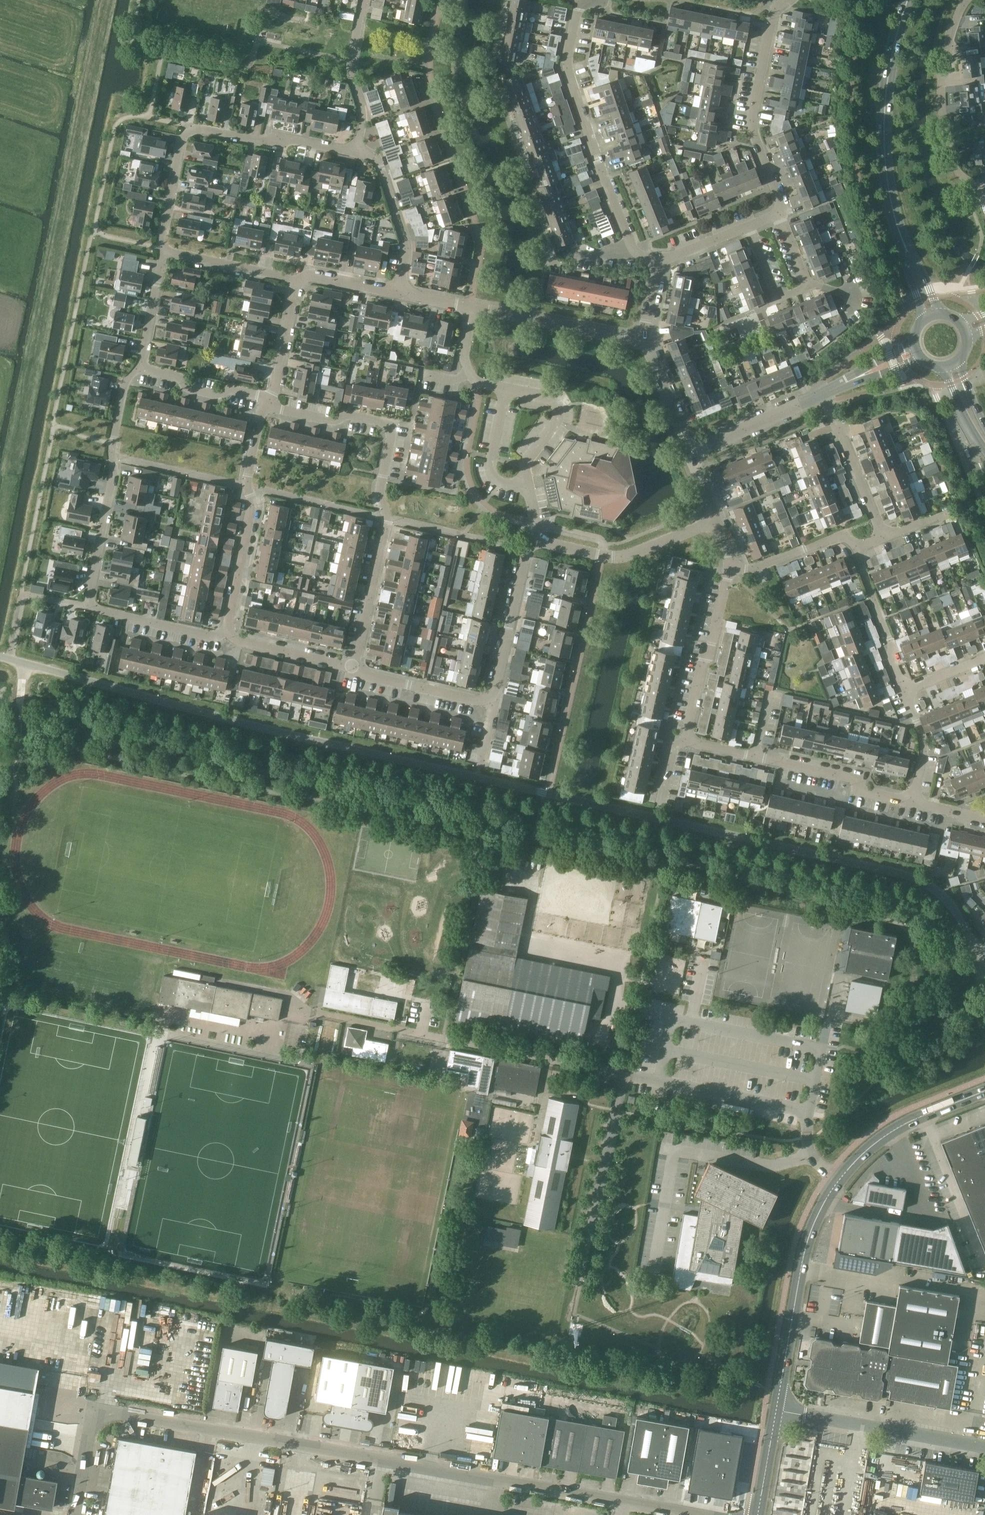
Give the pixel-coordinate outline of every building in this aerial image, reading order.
[(402,9),(402,10),(422,14),(424,4),(407,0),(406,10),(402,9)] [(510,8),(529,11),(532,1),(527,0),(512,0),(510,8)] [(667,25),(679,27),(682,9),(671,7),(667,25)] [(510,8),(508,17),(527,21),(529,11),(510,8)] [(679,27),(690,29),(693,12),(682,9),(679,27)] [(422,14),(402,10),(399,20),(420,24),(422,14)] [(796,22),(795,28),(812,32),(816,14),(794,10),(792,16),(783,14),(782,19),(796,22)] [(690,29),(701,31),(705,14),(693,12),(690,29)] [(701,31),(712,34),(716,16),(705,14),(701,31)] [(712,34),(723,36),(727,18),(716,16),(712,34)] [(508,17),(506,27),(525,31),(527,21),(508,17)] [(593,36),(605,38),(608,21),(597,18),(593,36)] [(723,36),(735,38),(738,21),(727,18),(723,36)] [(605,38),(616,40),(619,23),(608,21),(605,38)] [(738,21),(735,38),(746,41),(750,23),(738,21)] [(616,40),(627,43),(631,25),(619,23),(616,40)] [(627,43),(638,45),(642,27),(631,25),(627,43)] [(968,37),(968,39),(969,41),(970,42),(971,42),(971,46),(981,45),(982,54),(984,53),(984,25),(973,26),(974,32),(970,32),(970,34),(969,34),(968,36),(968,37)] [(506,27),(504,37),(523,41),(525,31),(506,27)] [(642,27),(638,45),(650,47),(653,30),(642,27)] [(780,32),(779,37),(810,43),(812,32),(795,28),(793,35),(780,32)] [(502,48),(521,52),(528,53),(530,42),(523,41),(504,37),(502,48)] [(653,37),(651,47),(658,48),(659,38),(653,37)] [(791,44),(790,51),(808,54),(810,43),(779,37),(778,42),(791,44)] [(699,44),(698,51),(705,52),(706,45),(699,44)] [(521,52),(502,48),(500,58),(508,60),(509,62),(515,63),(516,61),(519,62),(521,52)] [(775,54),(774,59),(805,65),(808,54),(790,51),(789,57),(775,54)] [(963,62),(964,76),(978,75),(979,83),(984,82),(984,73),(982,74),(980,54),(966,55),(967,62),(963,62)] [(787,67),(786,73),(803,77),(805,65),(774,59),(773,64),(787,67)] [(610,66),(622,68),(623,62),(612,60),(610,66)] [(704,62),(702,73),(724,77),(725,71),(739,74),(741,69),(726,66),(704,62)] [(169,63),(166,78),(172,79),(173,72),(175,64),(169,63)] [(589,65),(592,75),(598,72),(600,64),(595,63),(589,65)] [(553,69),(544,69),(542,76),(543,79),(555,75),(553,69)] [(504,80),(507,90),(526,84),(522,73),(515,76),(513,70),(502,74),(504,79),(504,80)] [(592,75),(595,82),(600,80),(609,77),(610,74),(608,74),(598,72),(592,75)] [(702,73),(700,84),(731,91),(732,86),(722,84),(724,77),(702,73)] [(771,77),(770,81),(801,88),(803,77),(786,73),(784,79),(771,77)] [(417,89),(413,77),(402,80),(400,74),(385,79),(389,90),(395,88),(398,95),(417,89)] [(603,90),(605,96),(622,91),(618,79),(610,82),(609,77),(600,80),(595,82),(596,87),(588,90),(590,95),(603,90)] [(782,89),(781,95),(799,99),(801,88),(770,81),(769,86),(782,89)] [(960,91),(962,105),(975,104),(976,111),(984,110),(984,82),(979,83),(964,84),(964,91),(960,91)] [(192,90),(177,87),(175,94),(173,93),(171,94),(170,100),(171,102),(174,102),(173,107),(168,106),(168,107),(188,111),(191,95),(197,96),(199,84),(193,83),(192,90)] [(507,90),(510,100),(529,93),(526,84),(507,90)] [(704,86),(702,96),(719,100),(720,94),(730,96),(731,91),(700,84),(700,85),(704,86)] [(259,101),(268,103),(269,95),(271,89),(262,87),(259,101)] [(417,89),(398,95),(400,103),(393,105),(395,110),(421,102),(417,89)] [(594,107),(595,112),(625,101),(622,91),(605,96),(607,102),(594,107)] [(510,100),(514,109),(532,103),(529,93),(510,100)] [(226,107),(233,108),(235,97),(228,95),(227,101),(212,98),(208,118),(205,118),(223,122),(226,107)] [(269,95),(268,103),(267,109),(273,110),(272,119),(284,121),(289,100),(277,98),(277,96),(269,95)] [(367,98),(369,105),(381,101),(379,95),(367,98)] [(775,106),(774,112),(786,114),(787,109),(796,110),(799,99),(781,95),(780,102),(766,99),(765,104),(775,106)] [(702,96),(699,108),(727,113),(728,108),(718,106),(719,100),(702,96)] [(299,115),(306,117),(309,103),(301,101),(301,103),(289,100),(284,121),(297,124),(299,115)] [(612,118),(629,112),(634,111),(630,100),(625,101),(595,112),(597,116),(610,112),(612,118)] [(309,101),(309,103),(306,117),(313,118),(311,127),(313,127),(313,129),(321,131),(322,129),(324,130),(327,112),(328,107),(328,109),(320,107),(321,104),(309,101)] [(381,101),(369,105),(371,111),(383,107),(381,101)] [(243,116),(242,124),(255,126),(260,103),(253,102),(249,105),(242,103),(240,115),(243,116)] [(514,109),(517,119),(535,113),(532,103),(514,109)] [(666,113),(668,103),(660,111),(666,113)] [(557,109),(556,106),(550,108),(554,117),(561,115),(559,108),(557,109)] [(325,132),(334,134),(334,132),(336,132),(339,119),(345,120),(348,109),(336,107),(336,109),(328,107),(327,112),(324,130),(326,130),(325,132)] [(407,118),(410,125),(427,120),(423,108),(399,115),(400,120),(407,118)] [(699,108),(697,119),(702,120),(715,122),(716,116),(726,118),(727,113),(699,108)] [(601,128),(603,133),(633,123),(629,112),(612,118),(614,124),(601,128)] [(786,114),(774,112),(772,118),(784,120),(786,114)] [(517,119),(520,129),(539,122),(535,113),(517,119)] [(777,140),(779,145),(796,139),(791,128),(782,132),(784,120),(772,118),(770,129),(772,136),(765,138),(767,143),(777,140)] [(694,130),(700,131),(727,136),(728,131),(718,129),(719,123),(715,122),(702,120),(697,119),(696,119),(694,130)] [(431,132),(430,129),(432,129),(429,120),(427,121),(427,120),(410,125),(412,133),(405,135),(407,139),(431,132)] [(520,129),(523,138),(542,132),(539,122),(520,129)] [(618,134),(620,140),(636,134),(633,123),(603,133),(604,138),(618,134)] [(827,130),(828,138),(836,137),(835,125),(829,126),(830,130),(827,130)] [(377,130),(379,135),(391,131),(389,126),(377,130)] [(391,131),(379,135),(381,140),(393,137),(391,131)] [(727,136),(700,131),(697,142),(715,146),(716,139),(726,141),(727,136)] [(525,144),(527,148),(545,142),(542,132),(523,138),(524,140),(522,141),(523,144),(525,144)] [(608,150),(610,155),(640,145),(636,134),(620,140),(622,146),(608,150)] [(145,135),(144,136),(135,135),(132,150),(141,152),(165,157),(168,140),(145,135)] [(419,154),(422,154),(439,148),(439,146),(440,145),(438,137),(436,138),(435,136),(412,144),(414,150),(418,149),(419,154)] [(772,155),(774,160),(800,149),(796,139),(779,145),(782,151),(772,155)] [(979,140),(980,143),(973,144),(976,163),(983,162),(984,165),(984,139),(979,140)] [(205,158),(204,164),(217,166),(219,155),(212,153),(214,146),(196,142),(193,156),(205,158)] [(527,148),(530,158),(548,151),(545,142),(527,148)] [(640,145),(610,155),(611,160),(625,155),(627,162),(629,161),(631,165),(645,161),(644,156),(640,145)] [(439,148),(422,154),(424,161),(417,163),(419,168),(443,160),(439,148)] [(785,161),(788,167),(804,160),(800,149),(774,160),(776,165),(785,161)] [(533,168),(552,161),(548,151),(530,158),(530,159),(528,160),(530,164),(532,164),(533,168)] [(721,152),(713,155),(715,161),(723,158),(721,152)] [(715,161),(713,155),(704,153),(703,159),(713,162),(715,161)] [(241,178),(249,180),(250,174),(264,177),(268,157),(254,154),(252,164),(245,162),(241,178)] [(387,158),(389,165),(401,161),(399,154),(387,158)] [(667,160),(671,168),(676,166),(673,158),(667,160)] [(144,187),(149,188),(149,187),(156,188),(160,172),(147,170),(149,162),(133,159),(132,167),(138,169),(135,184),(144,186),(144,187)] [(282,181),(290,182),(294,162),(281,160),(279,173),(271,172),(268,185),(281,188),(282,181)] [(552,161),(533,168),(534,171),(532,173),(533,176),(536,176),(537,177),(555,171),(560,169),(557,160),(552,161)] [(781,176),(783,181),(809,170),(804,160),(788,167),(790,173),(781,176)] [(323,182),(330,183),(334,164),(322,161),(319,175),(312,173),(311,177),(309,187),(321,189),(323,182)] [(401,161),(389,165),(391,170),(403,166),(401,161)] [(745,161),(740,163),(750,189),(761,184),(755,168),(748,170),(745,161)] [(308,193),(309,187),(311,177),(310,177),(310,180),(303,178),(306,164),(294,162),(290,182),(297,184),(296,191),(308,193)] [(336,192),(341,193),(346,194),(349,181),(344,180),(346,166),(344,166),(345,164),(336,162),(335,164),(334,164),(330,183),(329,189),(336,191),(336,192)] [(739,174),(733,176),(740,193),(750,189),(740,163),(735,164),(739,174)] [(629,172),(633,183),(650,176),(645,165),(629,172)] [(427,177),(429,184),(449,178),(445,166),(421,174),(423,178),(427,177)] [(676,166),(671,168),(674,176),(679,174),(676,166)] [(211,184),(214,172),(190,167),(188,181),(207,185),(208,183),(210,184),(208,191),(218,193),(220,186),(211,184)] [(794,182),(796,188),(813,181),(809,170),(783,181),(784,186),(794,182)] [(539,184),(540,186),(540,187),(556,182),(559,181),(558,181),(555,171),(537,177),(537,179),(535,180),(536,184),(539,184)] [(581,185),(580,181),(577,175),(571,177),(573,184),(572,184),(573,187),(575,187),(581,185)] [(633,183),(638,194),(654,187),(650,176),(633,183)] [(733,176),(723,180),(729,197),(740,193),(733,176)] [(449,178),(429,184),(432,191),(427,193),(429,197),(453,189),(449,178)] [(676,181),(679,189),(685,187),(682,179),(676,181)] [(349,192),(348,195),(348,199),(346,206),(354,208),(356,201),(370,204),(375,183),(359,180),(357,194),(349,192)] [(537,187),(541,198),(559,191),(564,190),(561,180),(558,181),(559,181),(556,182),(540,187),(540,186),(537,187)] [(711,185),(713,189),(714,189),(719,201),(729,197),(723,180),(711,185)] [(789,197),(791,202),(817,192),(813,181),(796,188),(799,194),(789,197)] [(237,196),(239,185),(233,183),(230,195),(237,196)] [(837,195),(845,192),(841,183),(834,186),(837,195)] [(399,188),(401,193),(412,189),(411,184),(399,188)] [(638,194),(642,204),(658,198),(654,187),(638,194)] [(685,187),(679,189),(682,197),(688,195),(685,187)] [(412,189),(401,193),(402,199),(414,195),(412,189)] [(714,189),(713,189),(703,193),(710,210),(721,206),(719,201),(714,189)] [(182,208),(203,212),(206,199),(212,200),(214,192),(202,190),(201,196),(185,193),(182,208)] [(137,226),(149,229),(151,219),(152,219),(155,203),(142,200),(143,194),(128,191),(127,198),(136,200),(134,210),(132,211),(133,213),(133,215),(139,216),(137,226)] [(541,198),(544,208),(563,201),(559,191),(541,198)] [(817,192),(791,202),(793,207),(802,203),(805,209),(821,203),(817,192)] [(710,210),(703,193),(692,198),(699,214),(710,210)] [(439,205),(442,213),(459,207),(455,195),(433,202),(435,207),(439,205)] [(339,197),(336,212),(345,214),(346,206),(348,199),(339,197)] [(642,204),(646,215),(663,208),(658,198),(642,204)] [(684,203),(687,211),(693,208),(690,200),(684,203)] [(544,208),(547,217),(566,211),(563,201),(544,208)] [(459,207),(442,213),(446,225),(463,219),(459,207)] [(795,223),(800,235),(816,228),(812,216),(821,213),(819,207),(799,215),(801,221),(795,223)] [(646,215),(650,225),(667,219),(663,208),(646,215)] [(693,208),(687,211),(691,218),(696,216),(693,208)] [(547,217),(551,227),(569,220),(566,211),(547,217)] [(408,217),(410,223),(422,219),(420,214),(408,217)] [(180,218),(178,232),(198,237),(199,228),(211,231),(214,219),(196,215),(195,221),(180,218)] [(611,227),(609,220),(603,223),(601,217),(595,219),(600,232),(611,227)] [(236,244),(248,246),(252,229),(253,223),(245,221),(246,220),(235,218),(233,230),(238,231),(236,244)] [(422,219),(410,223),(412,228),(424,224),(422,219)] [(655,236),(671,230),(676,228),(674,223),(669,225),(667,219),(650,225),(652,230),(651,232),(652,235),(654,235),(655,236)] [(840,219),(834,221),(837,230),(843,227),(840,219)] [(551,227),(554,236),(572,230),(569,220),(551,227)] [(252,229),(248,246),(260,249),(263,236),(268,237),(271,225),(261,223),(259,230),(252,229)] [(287,254),(293,227),(273,223),(271,237),(278,238),(275,252),(287,254)] [(312,231),(293,227),(287,254),(300,257),(302,243),(310,244),(312,231)] [(800,235),(804,246),(830,235),(828,231),(819,234),(816,228),(800,235)] [(315,258),(327,260),(331,240),(323,239),(325,232),(315,229),(312,243),(317,244),(315,258)] [(444,241),(447,242),(465,246),(466,240),(469,240),(469,236),(467,235),(468,233),(450,230),(446,230),(444,241)] [(572,230),(554,236),(557,246),(576,240),(572,230)] [(843,243),(849,241),(845,232),(839,235),(843,243)] [(331,240),(327,260),(339,263),(342,249),(348,250),(350,237),(340,235),(339,242),(331,240)] [(804,246),(809,257),(825,250),(823,244),(832,240),(830,235),(804,246)] [(354,266),(366,268),(370,248),(363,246),(364,239),(352,237),(349,250),(357,252),(354,266)] [(370,248),(366,268),(368,268),(368,270),(370,271),(371,271),(372,271),(374,271),(376,271),(376,270),(379,271),(381,257),(387,258),(390,242),(380,240),(379,246),(371,244),(370,248)] [(465,246),(447,242),(445,254),(463,258),(465,246)] [(721,263),(723,268),(749,258),(748,257),(750,255),(748,252),(746,251),(744,246),(728,253),(730,260),(721,263)] [(107,251),(99,249),(97,256),(103,257),(106,255),(107,251)] [(809,257),(813,268),(839,258),(837,253),(828,257),(825,250),(809,257)] [(127,295),(128,289),(140,291),(144,275),(136,274),(134,272),(137,260),(123,258),(119,280),(116,282),(114,290),(117,293),(127,295)] [(711,258),(705,260),(710,271),(716,269),(711,258)] [(734,269),(737,276),(753,269),(749,258),(723,268),(725,273),(734,269)] [(839,258),(813,268),(818,279),(822,278),(824,283),(836,279),(834,273),(832,266),(841,262),(839,258)] [(443,265),(441,272),(459,276),(461,264),(437,259),(436,263),(443,265)] [(710,271),(705,260),(700,262),(704,273),(710,271)] [(414,261),(413,267),(425,269),(426,263),(414,261)] [(704,273),(700,262),(694,264),(699,276),(704,273)] [(699,276),(694,264),(689,266),(694,278),(699,276)] [(562,273),(563,268),(564,265),(560,265),(558,276),(550,274),(546,292),(558,294),(561,276),(562,273)] [(676,274),(674,286),(691,290),(694,278),(689,266),(683,269),(682,275),(676,274)] [(172,284),(193,289),(196,278),(200,278),(201,270),(185,267),(184,273),(175,271),(172,284)] [(425,269),(413,267),(412,272),(424,275),(425,269)] [(730,286),(732,290),(758,280),(753,269),(737,276),(739,282),(730,286)] [(459,276),(441,272),(440,280),(433,279),(432,283),(456,288),(459,276)] [(561,276),(558,294),(569,296),(573,279),(561,276)] [(569,296),(580,299),(584,281),(573,279),(569,296)] [(618,288),(614,305),(626,308),(629,290),(637,291),(639,281),(628,279),(626,289),(618,288)] [(252,294),(251,301),(271,305),(274,292),(259,289),(260,283),(246,280),(244,292),(252,294)] [(743,291),(745,298),(762,291),(758,280),(732,290),(733,295),(743,291)] [(580,299),(592,301),(595,283),(584,281),(580,299)] [(592,301),(603,303),(606,286),(595,283),(592,301)] [(603,303),(614,305),(618,288),(606,286),(603,303)] [(674,286),(671,298),(699,304),(700,299),(690,297),(691,290),(674,286)] [(313,293),(311,305),(331,309),(332,303),(340,304),(343,293),(329,290),(328,296),(313,293)] [(762,291),(745,298),(748,304),(739,308),(741,313),(767,303),(762,291)] [(114,318),(113,327),(132,331),(136,315),(119,312),(120,310),(121,308),(122,306),(125,307),(127,295),(116,293),(113,305),(117,306),(116,308),(114,308),(112,309),(111,310),(110,312),(110,314),(111,316),(112,318),(114,318)] [(183,293),(182,299),(174,297),(171,311),(194,315),(195,308),(203,309),(205,297),(183,293)] [(824,294),(813,298),(819,315),(830,311),(832,316),(839,314),(831,294),(825,296),(824,294)] [(671,298),(669,310),(686,313),(688,307),(698,309),(699,304),(671,298)] [(813,298),(801,303),(808,319),(819,315),(813,298)] [(271,305),(251,301),(249,312),(244,311),(243,318),(259,321),(260,315),(269,317),(271,305)] [(364,323),(376,325),(380,306),(368,303),(365,317),(359,315),(357,328),(363,329),(364,323)] [(801,303),(790,307),(800,333),(805,331),(806,329),(803,321),(808,319),(801,303)] [(323,320),(321,327),(335,329),(338,318),(329,316),(331,309),(311,305),(308,318),(323,320)] [(387,334),(394,335),(396,326),(396,323),(390,322),(393,308),(380,306),(376,325),(388,328),(387,334)] [(779,311),(786,328),(791,326),(794,334),(795,335),(800,333),(790,307),(779,311)] [(669,333),(694,331),(693,327),(684,326),(686,313),(669,310),(666,322),(671,323),(669,333)] [(774,333),(786,328),(779,311),(768,316),(774,333)] [(405,334),(413,336),(417,316),(405,313),(402,327),(396,326),(394,335),(393,339),(404,341),(405,334)] [(419,344),(430,347),(432,335),(433,331),(427,329),(429,318),(417,316),(413,336),(421,337),(419,344)] [(166,336),(187,340),(188,333),(194,334),(196,322),(184,320),(183,325),(168,322),(166,336)] [(247,328),(244,340),(263,344),(263,342),(265,342),(266,338),(265,337),(266,331),(257,330),(258,324),(244,321),(243,327),(247,328)] [(432,335),(430,347),(430,350),(436,351),(437,347),(449,350),(450,346),(451,346),(455,324),(442,321),(439,337),(432,335)] [(834,338),(847,328),(843,323),(827,329),(834,338)] [(306,330),(303,342),(323,346),(325,339),(333,341),(335,329),(321,327),(320,333),(306,330)] [(668,344),(672,356),(689,349),(684,338),(694,334),(694,331),(669,333),(673,342),(668,344)] [(103,342),(100,357),(122,361),(125,345),(108,342),(110,335),(97,333),(95,340),(103,342)] [(826,337),(820,342),(824,347),(830,342),(826,337)] [(263,344),(244,340),(242,352),(238,351),(237,357),(251,360),(252,354),(261,356),(262,350),(264,350),(265,346),(263,345),(263,344)] [(714,349),(710,341),(705,343),(708,351),(714,349)] [(315,357),(314,363),(328,366),(329,360),(325,359),(327,354),(322,353),(323,346),(303,342),(301,354),(315,357)] [(777,342),(769,345),(771,351),(779,348),(777,342)] [(824,347),(820,342),(813,348),(817,353),(824,347)] [(159,348),(157,361),(159,361),(158,363),(164,364),(164,362),(176,364),(177,358),(185,360),(187,347),(175,344),(173,351),(159,348)] [(771,351),(769,345),(761,348),(763,354),(771,351)] [(672,356),(677,367),(693,360),(689,349),(672,356)] [(746,354),(749,360),(757,357),(754,351),(746,354)] [(212,354),(210,362),(217,364),(218,355),(212,354)] [(741,363),(749,360),(746,354),(739,357),(741,363)] [(804,354),(796,357),(799,363),(807,360),(804,354)] [(710,357),(713,365),(719,363),(716,355),(710,357)] [(799,363),(796,357),(788,361),(791,366),(799,363)] [(236,370),(234,378),(255,383),(258,369),(242,366),(243,360),(232,358),(229,368),(236,370)] [(677,367),(681,378),(698,371),(693,360),(677,367)] [(732,360),(724,363),(726,369),(734,366),(732,360)] [(296,379),(315,383),(327,385),(331,367),(328,366),(314,363),(308,362),(307,368),(298,367),(298,370),(295,370),(294,376),(296,377),(296,379)] [(719,363),(713,365),(717,373),(722,371),(719,363)] [(790,365),(778,369),(785,386),(796,382),(790,365)] [(778,369),(767,374),(774,391),(785,386),(778,369)] [(681,378),(686,389),(702,383),(698,371),(681,378)] [(767,374),(756,378),(763,395),(774,391),(767,374)] [(100,405),(101,405),(101,404),(108,406),(111,390),(107,389),(105,386),(106,385),(108,379),(94,376),(92,386),(91,386),(88,400),(94,401),(93,403),(94,404),(100,405)] [(367,407),(372,408),(376,388),(370,387),(372,378),(367,377),(365,386),(361,404),(362,404),(368,405),(367,407)] [(719,379),(722,388),(725,386),(728,385),(725,377),(719,379)] [(756,378),(745,383),(752,399),(763,395),(756,378)] [(315,383),(296,379),(293,391),(302,393),(301,399),(316,403),(317,396),(313,395),(315,383)] [(686,389),(690,401),(707,394),(702,383),(686,389)] [(728,385),(725,386),(730,398),(736,395),(740,404),(752,399),(745,383),(733,387),(732,384),(728,385)] [(361,406),(362,404),(361,404),(365,386),(354,384),(354,387),(347,385),(344,398),(347,399),(346,403),(361,406)] [(386,390),(384,402),(384,404),(394,406),(398,387),(387,385),(386,390)] [(409,389),(398,387),(394,406),(405,409),(409,389)] [(376,388),(372,408),(376,409),(376,406),(383,408),(384,404),(384,402),(386,390),(376,388)] [(137,418),(148,420),(152,400),(145,398),(146,393),(140,392),(138,397),(141,398),(137,418)] [(148,420),(158,422),(165,393),(162,392),(160,402),(152,400),(148,420)] [(158,422),(169,425),(173,405),(166,403),(168,394),(165,393),(158,422)] [(707,394),(690,401),(695,412),(704,408),(707,415),(724,408),(721,401),(715,404),(713,399),(709,401),(707,394)] [(421,402),(420,406),(443,410),(445,399),(429,396),(428,403),(421,402)] [(169,425),(179,427),(186,398),(183,397),(181,406),(173,405),(169,425)] [(179,427),(190,430),(195,409),(187,408),(189,399),(186,398),(179,427)] [(445,399),(443,410),(466,415),(467,411),(460,409),(461,402),(445,399)] [(190,430),(200,432),(207,403),(204,402),(202,411),(195,409),(190,430)] [(200,432),(211,434),(216,414),(208,413),(211,404),(207,403),(200,432)] [(426,411),(425,418),(441,421),(443,410),(420,406),(419,410),(426,411)] [(211,434),(222,437),(228,408),(225,407),(223,416),(216,414),(211,434)] [(222,437),(232,439),(237,419),(230,417),(232,408),(228,408),(222,437)] [(443,410),(441,421),(457,424),(458,417),(465,419),(466,415),(443,410)] [(865,431),(869,442),(886,435),(885,435),(882,425),(889,422),(885,414),(872,420),(875,427),(865,431)] [(417,423),(416,427),(439,431),(441,421),(425,418),(424,424),(417,423)] [(237,419),(232,439),(243,442),(247,422),(237,419)] [(441,421),(439,431),(462,436),(463,432),(456,431),(457,424),(441,421)] [(278,450),(289,452),(295,423),(292,422),(290,431),(283,430),(278,450)] [(289,452),(299,454),(304,434),(297,433),(299,424),(295,423),(289,452)] [(267,447),(278,450),(283,430),(272,427),(267,447)] [(299,454),(310,457),(316,428),(313,427),(311,436),(304,434),(299,454)] [(422,432),(421,439),(437,442),(439,431),(416,427),(415,431),(422,432)] [(310,457),(320,459),(325,439),(318,437),(320,428),(316,428),(310,457)] [(439,431),(437,442),(453,445),(454,439),(461,440),(462,436),(439,431)] [(320,459),(331,462),(337,432),(334,432),(332,441),(325,439),(320,459)] [(337,432),(331,462),(342,464),(344,454),(346,455),(348,447),(346,446),(346,444),(339,442),(341,433),(337,432)] [(924,432),(919,434),(923,443),(928,441),(927,437),(926,437),(924,432)] [(869,442),(873,452),(890,445),(894,444),(890,433),(885,435),(886,435),(869,442)] [(547,464),(545,475),(547,476),(546,478),(543,479),(549,506),(558,508),(559,510),(561,509),(575,512),(574,515),(602,521),(603,519),(613,521),(621,511),(633,496),(637,491),(636,485),(631,462),(629,453),(618,451),(619,447),(614,446),(591,440),(590,443),(586,443),(578,441),(576,440),(575,438),(573,440),(564,437),(547,460),(550,461),(549,464),(547,464)] [(796,446),(799,456),(820,448),(816,438),(803,443),(800,437),(786,442),(789,449),(796,446)] [(412,444),(412,448),(435,453),(437,442),(421,439),(419,445),(412,444)] [(437,442),(435,453),(457,457),(458,453),(451,452),(453,445),(437,442)] [(928,443),(920,446),(924,455),(932,452),(928,443)] [(875,457),(877,462),(898,453),(894,444),(890,445),(873,452),(868,454),(860,457),(861,460),(863,461),(869,459),(870,459),(875,457)] [(418,453),(416,460),(432,463),(435,453),(412,448),(411,452),(418,453)] [(799,456),(803,466),(824,458),(820,448),(799,456)] [(769,449),(757,454),(764,471),(777,466),(776,466),(769,449)] [(70,452),(68,458),(78,460),(79,454),(70,452)] [(435,453),(432,463),(448,466),(450,460),(457,461),(457,457),(435,453)] [(881,472),(885,471),(885,470),(898,465),(897,465),(902,463),(898,453),(877,462),(881,472)] [(757,454),(745,459),(752,476),(764,471),(757,454)] [(934,462),(931,454),(925,456),(929,464),(934,462)] [(824,458),(803,466),(807,476),(824,470),(825,470),(828,468),(824,458)] [(745,459),(733,464),(740,481),(752,476),(745,459)] [(71,484),(86,487),(88,480),(91,478),(98,479),(101,465),(92,463),(91,461),(86,460),(84,461),(78,460),(75,475),(72,477),(71,484)] [(408,465),(407,469),(430,474),(432,463),(416,460),(415,466),(408,465)] [(885,470),(885,471),(889,480),(905,474),(910,472),(906,462),(902,463),(897,465),(898,465),(885,470)] [(432,463),(430,474),(453,478),(454,474),(447,473),(448,466),(432,463)] [(781,476),(784,474),(786,474),(782,463),(776,466),(777,466),(781,476)] [(804,478),(808,488),(828,480),(827,476),(835,473),(836,470),(842,468),(842,466),(841,463),(828,468),(825,470),(824,470),(807,476),(804,478)] [(740,481),(733,464),(720,469),(727,486),(740,481)] [(131,476),(128,488),(148,492),(150,485),(157,486),(159,472),(146,469),(144,479),(131,476)] [(412,481),(428,485),(430,474),(407,469),(406,473),(413,474),(412,481)] [(889,480),(893,490),(914,482),(910,472),(905,474),(889,480)] [(430,474),(428,485),(444,488),(446,481),(452,482),(453,478),(430,474)] [(808,488),(812,498),(832,490),(828,480),(808,488)] [(190,481),(189,489),(196,491),(197,482),(190,481)] [(893,490),(897,500),(913,494),(918,492),(914,482),(893,490)] [(201,533),(219,536),(228,494),(226,493),(227,487),(204,483),(203,489),(209,491),(201,533)] [(138,510),(142,510),(150,512),(151,505),(146,504),(148,492),(128,488),(126,500),(139,503),(138,510)] [(812,498),(816,508),(836,500),(832,490),(812,498)] [(897,500),(901,510),(922,502),(918,492),(913,494),(897,500)] [(67,519),(83,522),(83,521),(89,522),(92,507),(82,505),(84,496),(72,493),(67,519)] [(793,494),(784,498),(786,503),(795,500),(793,494)] [(816,508),(820,518),(840,510),(836,500),(816,508)] [(922,502),(901,510),(905,521),(926,513),(922,502)] [(734,510),(739,522),(756,515),(751,503),(734,510)] [(857,503),(853,504),(853,505),(846,508),(840,510),(820,518),(824,528),(845,520),(843,515),(858,509),(859,507),(857,503)] [(272,504),(269,515),(287,518),(287,519),(289,519),(291,508),(272,504)] [(788,509),(792,518),(799,515),(795,506),(788,509)] [(127,514),(124,526),(144,530),(147,518),(155,520),(157,513),(150,512),(142,510),(141,517),(127,514)] [(782,519),(788,517),(786,511),(779,513),(782,519)] [(266,521),(265,525),(289,530),(291,520),(289,519),(287,519),(287,518),(269,515),(268,521),(266,521)] [(350,522),(348,532),(367,537),(370,526),(362,524),(363,518),(349,515),(347,521),(350,522)] [(739,522),(744,534),(761,527),(756,515),(739,522)] [(165,534),(171,535),(173,527),(167,525),(165,534)] [(266,530),(265,536),(282,540),(287,540),(289,530),(265,525),(264,529),(266,530)] [(65,539),(63,550),(83,554),(86,539),(74,537),(76,529),(61,526),(59,538),(65,539)] [(136,541),(134,548),(145,550),(147,550),(148,544),(142,542),(144,530),(124,526),(122,538),(136,541)] [(746,541),(748,547),(766,540),(761,527),(744,534),(744,537),(742,537),(744,542),(746,541)] [(395,539),(394,543),(427,550),(431,534),(414,530),(413,536),(410,535),(409,542),(395,539)] [(348,532),(345,543),(367,548),(368,544),(366,543),(367,537),(348,532)] [(196,542),(196,543),(217,547),(219,536),(201,533),(199,543),(196,542)] [(961,533),(951,537),(959,558),(969,554),(961,533)] [(261,542),(261,546),(280,550),(282,540),(265,536),(264,543),(261,542)] [(951,537),(941,541),(949,562),(959,558),(951,537)] [(172,538),(169,548),(180,550),(182,540),(172,538)] [(793,547),(799,544),(796,538),(790,540),(793,547)] [(766,540),(748,547),(754,559),(771,552),(766,540)] [(941,541),(931,545),(937,562),(939,566),(949,562),(941,541)] [(224,548),(217,547),(196,543),(194,553),(215,557),(216,552),(222,553),(223,553),(224,548)] [(345,543),(343,553),(362,558),(364,551),(366,552),(367,548),(345,543)] [(408,546),(405,556),(425,561),(427,550),(394,543),(393,547),(399,548),(400,544),(408,546)] [(920,550),(922,553),(929,570),(939,566),(937,562),(931,545),(920,550)] [(262,551),(261,557),(278,561),(280,550),(261,546),(260,550),(262,551)] [(115,551),(113,563),(132,567),(133,561),(143,563),(145,550),(134,548),(131,547),(129,553),(115,551)] [(887,567),(882,569),(890,590),(900,586),(892,565),(890,560),(887,552),(885,548),(882,550),(881,551),(885,560),(885,562),(887,567)] [(478,560),(480,561),(502,566),(505,555),(495,552),(496,551),(489,549),(488,551),(487,551),(480,550),(478,560)] [(192,564),(213,568),(215,557),(194,553),(192,564)] [(343,553),(341,564),(362,569),(363,565),(361,564),(362,558),(343,553)] [(922,553),(912,557),(920,578),(931,574),(929,570),(922,553)] [(390,560),(389,564),(422,571),(425,561),(405,556),(404,563),(390,560)] [(675,577),(676,577),(698,582),(701,583),(704,572),(685,567),(687,559),(673,556),(671,568),(677,569),(675,577)] [(257,563),(256,567),(276,571),(278,561),(261,557),(260,564),(257,563)] [(912,557),(902,561),(910,582),(920,578),(912,557)] [(833,562),(841,583),(852,579),(851,576),(858,573),(852,558),(845,561),(843,558),(833,562)] [(49,588),(52,588),(52,589),(68,592),(70,585),(72,585),(75,571),(70,570),(72,563),(55,560),(53,567),(57,567),(54,580),(51,579),(49,588)] [(169,560),(167,569),(174,571),(176,561),(169,560)] [(480,561),(478,571),(500,576),(502,566),(480,561)] [(892,565),(900,586),(910,582),(902,561),(892,565)] [(830,582),(839,578),(841,583),(833,562),(823,566),(830,582)] [(123,584),(125,584),(138,587),(141,574),(131,572),(132,567),(113,563),(111,575),(125,577),(123,584)] [(192,564),(190,574),(211,579),(213,568),(192,564)] [(341,564),(338,574),(358,579),(359,572),(362,573),(362,569),(341,564)] [(402,571),(401,577),(420,582),(422,571),(389,564),(388,568),(402,571)] [(819,586),(821,591),(832,587),(830,582),(823,566),(813,570),(820,586),(819,586)] [(276,571),(256,567),(256,571),(258,572),(257,579),(276,583),(278,571),(276,571)] [(535,567),(533,573),(546,576),(547,570),(535,567)] [(569,568),(566,580),(586,585),(588,572),(569,568)] [(890,590),(882,569),(872,573),(880,594),(890,590)] [(795,571),(791,572),(793,578),(801,598),(811,594),(803,574),(798,576),(796,570),(795,571)] [(803,574),(811,594),(821,591),(819,586),(820,586),(813,570),(803,574)] [(478,571),(475,582),(497,587),(500,576),(478,571)] [(546,576),(533,573),(532,578),(544,581),(546,576)] [(190,574),(188,585),(208,589),(211,579),(190,574)] [(338,574),(336,585),(358,590),(359,586),(356,585),(358,579),(338,574)] [(385,581),(384,585),(418,592),(420,582),(401,577),(399,584),(385,581)] [(676,577),(674,587),(702,594),(702,592),(696,591),(698,582),(676,577)] [(801,598),(793,578),(783,582),(791,603),(801,598)] [(583,597),(586,585),(566,580),(560,579),(558,586),(557,586),(555,594),(563,595),(564,592),(583,597)] [(475,582),(473,592),(495,597),(497,587),(475,582)] [(160,591),(138,587),(125,584),(124,590),(112,588),(109,602),(111,602),(111,603),(116,605),(117,603),(128,605),(129,596),(158,602),(160,591)] [(940,586),(943,593),(948,591),(945,584),(940,586)] [(188,585),(186,596),(206,600),(208,589),(188,585)] [(358,590),(336,585),(333,596),(353,600),(354,594),(357,594),(358,590)] [(397,592),(396,599),(415,603),(418,592),(384,585),(383,589),(397,592)] [(970,585),(962,588),(966,600),(974,597),(970,585)] [(674,587),(672,598),(693,603),(695,594),(701,595),(702,594),(674,587)] [(477,594),(475,604),(493,608),(495,597),(473,592),(477,594)] [(949,593),(939,597),(943,607),(953,603),(949,593)] [(186,596),(184,606),(204,610),(206,600),(186,596)] [(442,598),(433,596),(430,606),(440,608),(442,598)] [(528,596),(527,603),(541,606),(543,600),(528,596)] [(328,604),(339,607),(341,601),(330,598),(328,604)] [(555,611),(560,612),(579,616),(581,604),(554,598),(553,603),(557,604),(555,611)] [(672,598),(669,609),(697,615),(697,613),(691,612),(693,603),(672,598)] [(838,602),(840,607),(849,604),(846,598),(838,602)] [(381,602),(380,606),(413,613),(415,603),(396,599),(394,605),(381,602)] [(896,603),(899,611),(908,607),(905,599),(896,603)] [(246,626),(257,628),(261,609),(255,607),(256,602),(251,601),(246,626)] [(341,601),(339,607),(350,609),(351,603),(341,601)] [(829,615),(833,626),(838,624),(854,617),(852,612),(860,609),(860,608),(865,606),(865,605),(864,601),(850,607),(829,615)] [(164,619),(167,603),(160,602),(157,618),(164,619)] [(541,606),(527,603),(525,610),(540,613),(541,606)] [(493,608),(475,604),(472,615),(490,619),(493,608)] [(204,610),(184,606),(181,617),(179,616),(177,622),(191,625),(192,619),(202,621),(204,610)] [(392,613),(391,620),(410,624),(413,613),(380,606),(379,610),(392,613)] [(438,619),(440,608),(430,606),(428,617),(438,619)] [(257,628),(267,631),(272,611),(261,609),(257,628)] [(669,609),(667,619),(688,624),(690,615),(697,616),(697,615),(669,609)] [(46,647),(56,649),(61,627),(55,625),(53,622),(54,615),(40,611),(38,619),(36,620),(35,625),(37,629),(36,634),(49,637),(46,647)] [(267,631),(278,633),(282,614),(272,611),(267,631)] [(579,616),(560,612),(558,618),(550,616),(549,622),(576,628),(579,616)] [(278,633),(288,636),(293,616),(282,614),(278,633)] [(288,636),(299,638),(303,618),(293,616),(288,636)] [(960,620),(962,624),(968,640),(979,636),(972,620),(970,616),(960,620)] [(972,620),(979,636),(984,634),(984,623),(982,616),(972,620)] [(854,617),(838,624),(833,626),(837,636),(858,627),(865,625),(872,622),(871,619),(869,618),(865,620),(864,619),(856,622),(854,617)] [(299,638),(309,640),(314,621),(303,618),(299,638)] [(463,623),(461,628),(489,634),(490,629),(488,629),(489,623),(467,618),(466,623),(463,623)] [(67,639),(67,640),(82,643),(87,622),(72,619),(70,627),(64,626),(61,638),(67,639)] [(667,619),(664,630),(692,636),(692,634),(686,633),(688,624),(667,619)] [(376,623),(375,627),(408,635),(410,624),(391,620),(390,626),(376,623)] [(309,640),(320,643),(324,623),(314,621),(309,640)] [(809,623),(812,632),(818,630),(814,621),(809,623)] [(320,643),(330,645),(335,626),(324,623),(320,643)] [(548,640),(552,640),(572,645),(575,633),(555,629),(556,626),(549,624),(547,633),(550,633),(548,640)] [(950,624),(941,628),(942,632),(947,645),(950,654),(951,654),(954,653),(956,653),(953,647),(957,646),(957,645),(958,644),(952,628),(950,624)] [(971,646),(968,640),(962,624),(952,628),(958,644),(964,642),(967,649),(968,647),(971,646)] [(109,651),(108,655),(104,671),(112,674),(119,642),(114,641),(112,638),(114,628),(98,625),(93,648),(95,648),(95,649),(96,650),(97,651),(98,651),(99,651),(100,651),(101,651),(102,650),(109,651)] [(335,626),(330,645),(341,648),(346,628),(335,626)] [(388,634),(386,641),(406,645),(408,635),(375,627),(374,631),(388,634)] [(521,627),(520,633),(532,636),(533,630),(521,627)] [(740,635),(739,641),(756,645),(759,634),(758,634),(758,632),(751,631),(751,632),(727,627),(726,632),(740,635)] [(837,636),(841,646),(862,637),(858,627),(837,636)] [(428,638),(434,639),(436,630),(430,628),(428,638)] [(462,639),(467,640),(484,644),(486,639),(488,639),(489,634),(461,628),(460,633),(463,634),(462,639)] [(941,628),(930,632),(937,649),(947,645),(942,632),(941,628)] [(664,630),(662,640),(683,645),(685,636),(692,637),(692,636),(664,630)] [(930,632),(920,636),(932,666),(935,664),(936,663),(934,658),(932,657),(931,657),(928,652),(937,649),(930,632)] [(532,636),(520,633),(518,639),(531,642),(532,636)] [(909,636),(910,640),(917,657),(922,654),(927,666),(929,667),(932,666),(920,636),(919,633),(909,636)] [(861,649),(861,650),(873,645),(880,642),(879,639),(877,638),(872,640),(872,639),(864,642),(862,637),(841,646),(845,655),(850,654),(861,649)] [(120,666),(130,669),(137,639),(133,638),(130,648),(124,647),(120,666)] [(130,669),(141,671),(145,651),(139,650),(142,640),(137,639),(130,669)] [(467,640),(464,651),(482,655),(484,644),(467,640)] [(572,645),(552,640),(550,647),(544,645),(543,651),(549,652),(549,653),(569,657),(572,645)] [(681,656),(683,645),(662,640),(660,640),(658,650),(676,655),(681,656)] [(906,661),(917,657),(910,640),(900,644),(906,661)] [(371,644),(370,648),(403,656),(406,645),(386,641),(385,647),(371,644)] [(739,641),(736,652),(760,657),(754,656),(756,645),(739,641)] [(141,671),(151,673),(158,644),(154,642),(151,653),(145,651),(141,671)] [(818,645),(821,654),(831,651),(829,646),(826,643),(822,643),(818,645)] [(151,673),(162,676),(166,656),(160,655),(163,645),(158,644),(151,673)] [(162,676),(172,678),(179,648),(175,647),(172,658),(166,656),(162,676)] [(172,678),(183,681),(187,661),(182,660),(184,649),(179,648),(172,678)] [(403,656),(370,648),(369,652),(383,655),(381,662),(401,666),(403,656)] [(840,658),(844,668),(848,666),(865,659),(861,650),(861,649),(850,654),(845,655),(840,658)] [(655,650),(652,661),(680,667),(680,666),(674,664),(676,655),(658,650),(655,650)] [(831,651),(821,654),(825,663),(835,659),(831,650),(831,651)] [(464,651),(462,661),(479,665),(482,655),(464,651)] [(183,681),(194,683),(200,653),(196,652),(193,662),(187,661),(183,681)] [(736,652),(734,662),(757,668),(760,657),(736,652)] [(194,683),(204,685),(208,666),(203,665),(205,654),(200,653),(194,683)] [(512,656),(511,663),(523,666),(525,659),(512,656)] [(204,685),(215,688),(221,658),(217,657),(214,667),(208,666),(204,685)] [(541,669),(540,670),(562,675),(565,662),(540,657),(539,662),(546,663),(545,670),(541,669)] [(221,658),(215,688),(225,690),(230,671),(224,669),(226,659),(221,658)] [(844,668),(848,678),(869,670),(865,659),(848,666),(844,668)] [(455,671),(459,672),(477,676),(477,675),(479,675),(480,671),(478,670),(479,665),(462,661),(458,660),(455,671)] [(652,661),(650,671),(671,676),(674,667),(680,668),(680,667),(652,661)] [(734,662),(731,673),(755,678),(757,668),(734,662)] [(523,666),(511,663),(510,669),(522,671),(523,666)] [(824,664),(818,667),(822,677),(828,674),(824,664)] [(292,701),(297,681),(298,674),(300,666),(296,665),(292,680),(286,678),(281,699),(292,701)] [(239,689),(250,692),(255,671),(244,669),(242,675),(240,685),(239,689)] [(303,704),(313,706),(321,670),(317,669),(313,685),(307,683),(303,704)] [(321,670),(313,706),(323,709),(323,711),(329,713),(332,700),(333,700),(335,690),(335,691),(328,690),(329,688),(322,687),(325,671),(321,670)] [(540,670),(537,685),(549,688),(550,685),(559,687),(562,675),(540,670)] [(848,678),(852,688),(873,680),(869,670),(848,678)] [(250,692),(260,694),(265,674),(255,671),(250,692)] [(475,687),(477,676),(459,672),(455,671),(454,671),(452,682),(458,683),(458,685),(465,687),(465,685),(475,687)] [(650,671),(648,682),(675,688),(676,687),(669,685),(671,676),(650,671)] [(724,682),(747,687),(749,677),(755,678),(731,673),(729,683),(724,682)] [(236,674),(233,683),(240,685),(242,675),(236,674)] [(260,694),(271,697),(276,676),(265,674),(260,694)] [(271,697),(281,699),(286,678),(276,676),(271,697)] [(873,680),(852,688),(856,698),(877,690),(873,680)] [(292,701),(303,704),(307,683),(297,681),(292,701)] [(648,682),(645,692),(667,697),(669,688),(675,689),(675,688),(648,682)] [(724,682),(722,693),(740,697),(742,687),(747,688),(747,687),(724,682)] [(877,690),(856,698),(860,708),(881,700),(879,695),(885,693),(885,692),(891,689),(892,687),(890,684),(883,687),(877,690)] [(537,685),(534,700),(555,705),(555,704),(558,703),(560,696),(558,694),(558,693),(549,691),(549,688),(537,685)] [(832,685),(826,687),(830,696),(836,694),(832,685)] [(974,694),(975,694),(982,711),(984,710),(984,690),(983,686),(973,690),(974,694)] [(505,688),(504,693),(516,696),(517,690),(505,688)] [(740,697),(722,693),(716,691),(708,690),(707,694),(721,698),(720,703),(737,707),(740,697)] [(645,692),(643,703),(671,709),(671,708),(665,706),(667,697),(645,692)] [(334,721),(345,724),(352,694),(347,693),(345,703),(339,702),(334,721)] [(516,696),(504,693),(503,699),(515,702),(516,696)] [(345,724),(356,726),(360,707),(354,705),(357,695),(352,694),(345,724)] [(975,694),(974,694),(965,698),(973,719),(983,714),(982,711),(975,694)] [(836,697),(831,699),(834,707),(839,704),(836,697)] [(888,697),(886,698),(883,699),(887,711),(893,708),(888,697)] [(356,726),(366,728),(373,699),(368,698),(366,708),(360,707),(356,726)] [(965,698),(955,702),(963,723),(973,719),(965,698)] [(366,728),(377,731),(381,711),(375,710),(378,700),(373,699),(366,728)] [(534,700),(530,715),(534,716),(537,717),(538,714),(552,717),(553,716),(555,715),(557,708),(555,706),(555,705),(534,700)] [(377,731),(387,733),(394,703),(389,702),(387,713),(381,711),(377,731)] [(955,702),(945,706),(953,727),(963,723),(955,702)] [(387,733),(398,736),(402,716),(396,715),(399,704),(394,703),(387,733)] [(643,703),(641,713),(662,718),(664,709),(670,710),(671,709),(643,703)] [(718,709),(712,708),(704,706),(703,711),(711,713),(717,714),(735,718),(737,707),(720,703),(718,709)] [(945,706),(935,710),(943,731),(953,727),(945,706)] [(398,736),(408,738),(415,708),(410,707),(408,717),(402,716),(398,736)] [(408,738),(419,740),(423,721),(417,719),(420,709),(415,708),(408,738)] [(880,710),(870,708),(869,715),(878,717),(880,710)] [(943,731),(935,710),(924,714),(925,716),(920,718),(925,732),(931,730),(933,735),(943,731)] [(419,740),(429,743),(436,713),(431,712),(429,722),(423,721),(419,740)] [(429,743),(440,745),(444,726),(438,724),(441,714),(436,713),(429,743)] [(636,724),(638,724),(659,729),(662,718),(641,713),(639,713),(636,724)] [(530,731),(548,735),(549,733),(551,733),(553,726),(551,724),(551,723),(542,721),(543,718),(537,717),(534,716),(530,715),(527,714),(524,730),(530,731)] [(717,714),(715,724),(733,729),(733,728),(735,718),(717,714)] [(440,745),(450,748),(457,718),(453,717),(450,727),(444,726),(440,745)] [(457,718),(450,748),(461,750),(466,731),(459,729),(462,719),(457,718)] [(498,718),(497,724),(509,726),(510,720),(498,718)] [(509,726),(497,724),(496,729),(507,732),(509,726)] [(638,724),(636,735),(663,741),(664,740),(657,738),(659,729),(638,724)] [(737,730),(733,728),(733,729),(715,724),(712,735),(722,738),(721,739),(728,741),(729,739),(735,741),(737,730)] [(780,742),(791,744),(795,726),(784,724),(781,733),(780,733),(778,740),(780,740),(780,742)] [(791,744),(801,747),(805,729),(795,726),(791,744)] [(801,747),(812,749),(816,731),(805,729),(801,747)] [(548,735),(530,731),(528,738),(522,737),(521,741),(546,747),(546,746),(549,745),(550,738),(548,737),(548,735)] [(812,749),(822,751),(826,734),(816,731),(812,749)] [(822,751),(833,754),(837,736),(826,734),(822,751)] [(636,735),(633,745),(655,750),(657,741),(663,743),(663,741),(636,735)] [(833,754),(843,756),(847,738),(837,736),(833,754)] [(843,756),(854,758),(858,741),(847,738),(843,756)] [(854,758),(864,761),(868,743),(858,741),(854,758)] [(873,770),(879,746),(868,743),(864,761),(874,763),(873,770)] [(523,754),(522,761),(541,765),(544,753),(524,749),(525,746),(518,745),(516,752),(523,754)] [(633,745),(631,756),(658,762),(659,761),(653,759),(655,750),(633,745)] [(873,770),(884,772),(888,755),(878,752),(879,746),(873,770)] [(491,748),(490,754),(502,757),(504,751),(491,748)] [(892,780),(893,780),(898,757),(900,752),(889,750),(888,755),(884,772),(892,774),(891,778),(892,780)] [(959,752),(964,764),(969,762),(964,750),(959,752)] [(502,757),(490,754),(489,759),(491,760),(489,766),(500,769),(502,757)] [(957,762),(954,755),(947,757),(950,765),(957,762)] [(631,756),(628,767),(650,771),(652,762),(658,764),(658,762),(631,756)] [(898,757),(893,780),(898,781),(900,780),(901,776),(905,777),(909,759),(898,757)] [(942,758),(939,758),(937,772),(943,773),(947,758),(947,757),(943,758),(942,758)] [(707,797),(708,796),(712,774),(706,773),(710,759),(705,758),(703,766),(702,772),(697,794),(697,795),(707,797)] [(541,765),(522,761),(515,759),(512,771),(539,777),(541,765)] [(980,788),(984,786),(984,768),(984,766),(982,760),(971,765),(973,771),(980,788)] [(708,796),(718,798),(726,763),(721,762),(718,776),(712,774),(708,796)] [(728,802),(729,797),(733,779),(728,778),(731,764),(726,763),(718,798),(718,799),(728,802)] [(628,767),(626,777),(654,783),(654,782),(648,781),(650,771),(628,767)] [(729,797),(740,799),(747,768),(742,767),(739,781),(733,779),(729,797)] [(740,799),(750,802),(754,784),(749,783),(752,769),(747,768),(740,799)] [(686,792),(697,794),(702,772),(691,770),(690,772),(686,771),(685,775),(683,774),(678,796),(685,797),(686,792)] [(973,771),(962,775),(969,793),(980,788),(973,771)] [(754,784),(750,802),(766,805),(768,795),(764,793),(769,773),(764,772),(761,785),(754,784)] [(969,793),(962,775),(951,779),(951,778),(944,781),(950,796),(954,794),(956,800),(965,797),(965,794),(969,793)] [(626,777),(624,788),(645,793),(647,783),(653,785),(654,783),(626,777)] [(643,803),(645,793),(624,788),(622,787),(620,798),(643,803)] [(766,815),(777,817),(783,790),(782,789),(780,796),(771,794),(766,815)] [(777,817),(787,820),(792,798),(783,796),(784,790),(783,790),(777,817)] [(787,820),(798,822),(804,795),(803,794),(801,801),(792,798),(787,820)] [(798,822),(808,825),(813,803),(804,801),(805,795),(804,795),(798,822)] [(808,825),(819,827),(825,799),(824,799),(822,805),(813,803),(808,825)] [(819,827),(830,829),(834,808),(825,806),(827,800),(825,799),(819,827)] [(835,806),(834,808),(830,829),(829,833),(839,835),(844,815),(846,809),(835,806)] [(839,836),(850,839),(856,811),(855,811),(853,817),(844,815),(839,835),(839,836)] [(850,839),(860,841),(865,820),(856,818),(858,812),(856,811),(850,839)] [(860,841),(871,844),(877,816),(876,816),(874,822),(865,820),(860,841)] [(871,844),(882,846),(886,825),(877,823),(879,816),(877,816),(871,844)] [(882,846),(892,848),(898,821),(897,821),(896,827),(886,825),(882,846)] [(892,848),(903,851),(907,830),(898,827),(900,821),(898,821),(892,848)] [(903,851),(913,853),(919,826),(918,825),(917,832),(907,830),(903,851)] [(913,853),(924,856),(929,834),(919,832),(921,826),(919,826),(913,853)] [(947,848),(959,851),(963,832),(951,830),(947,848)] [(929,832),(929,834),(924,856),(923,859),(934,861),(940,835),(929,832)] [(959,851),(971,853),(975,835),(963,832),(959,851)] [(983,856),(984,846),(984,837),(975,835),(971,853),(972,854),(972,856),(973,857),(975,858),(977,858),(979,858),(980,857),(981,855),(983,856)] [(470,947),(469,947),(454,1021),(521,1034),(581,1046),(583,1037),(588,1014),(600,1016),(605,989),(607,989),(610,976),(514,957),(516,949),(518,949),(528,898),(487,890),(481,889),(471,940),(470,947)] [(690,936),(689,940),(695,941),(701,943),(702,939),(716,942),(716,941),(715,941),(722,907),(723,907),(724,906),(673,895),(673,896),(675,897),(669,930),(666,929),(666,930),(690,936)] [(845,969),(888,978),(897,936),(850,926),(847,943),(850,943),(845,969)] [(326,988),(323,1005),(394,1020),(398,1002),(345,991),(349,967),(331,964),(326,988)] [(211,1012),(247,1019),(248,1014),(279,1020),(283,999),(179,978),(174,977),(164,975),(159,1002),(174,1005),(175,1005),(211,1012)] [(846,1010),(875,1016),(881,987),(852,981),(846,1010)] [(406,1026),(407,1021),(408,1016),(405,1015),(404,1021),(397,1020),(396,1020),(396,1024),(406,1026)] [(348,1027),(345,1045),(354,1047),(352,1055),(385,1061),(388,1044),(364,1040),(366,1031),(348,1027)] [(450,1051),(446,1070),(468,1075),(466,1085),(477,1087),(476,1092),(488,1094),(495,1058),(484,1056),(480,1055),(451,1050),(450,1049),(450,1051)] [(500,1058),(495,1087),(535,1095),(541,1066),(500,1058)] [(549,1098),(549,1099),(542,1135),(541,1135),(541,1134),(538,1145),(537,1145),(536,1149),(538,1149),(535,1165),(536,1165),(524,1224),(524,1225),(554,1231),(554,1230),(566,1171),(567,1171),(573,1141),(572,1141),(579,1105),(579,1104),(549,1098)] [(941,1141),(984,1251),(984,1124),(941,1141)] [(485,1130),(477,1128),(476,1136),(483,1137),(485,1130)] [(731,1284),(743,1217),(747,1219),(762,1226),(777,1193),(750,1180),(710,1161),(694,1194),(701,1197),(700,1205),(705,1205),(705,1206),(704,1209),(703,1209),(702,1214),(703,1214),(703,1216),(683,1213),(671,1286),(690,1289),(696,1278),(731,1284)] [(874,1174),(851,1200),(852,1200),(852,1199),(865,1201),(864,1202),(903,1209),(906,1189),(878,1184),(879,1179),(874,1174)] [(893,1260),(899,1223),(844,1213),(838,1249),(836,1249),(835,1251),(838,1251),(836,1264),(833,1263),(833,1265),(876,1272),(892,1265),(893,1260)] [(932,1229),(899,1223),(893,1260),(966,1273),(951,1232),(947,1223),(932,1229)] [(517,1248),(521,1229),(519,1229),(507,1226),(506,1229),(488,1226),(485,1240),(489,1241),(489,1239),(504,1242),(503,1245),(517,1248)] [(896,1305),(888,1352),(880,1396),(950,1408),(958,1365),(947,1363),(960,1295),(900,1285),(896,1305)] [(896,1305),(867,1300),(858,1347),(840,1344),(841,1344),(833,1342),(833,1343),(815,1340),(808,1383),(860,1393),(860,1392),(880,1396),(888,1352),(896,1305)] [(285,1415),(286,1411),(295,1362),(311,1365),(314,1346),(266,1337),(263,1356),(273,1358),(264,1407),(264,1410),(266,1413),(269,1415),(279,1417),(280,1417),(281,1417),(285,1415)] [(218,1377),(213,1406),(238,1411),(243,1382),(252,1384),(258,1351),(223,1345),(218,1377)] [(342,1421),(347,1422),(358,1360),(323,1354),(315,1399),(332,1402),(330,1410),(329,1410),(328,1410),(327,1410),(326,1411),(325,1411),(324,1412),(324,1413),(323,1414),(323,1415),(323,1416),(323,1417),(323,1418),(324,1418),(324,1419),(324,1420),(325,1420),(326,1421),(327,1422),(328,1422),(342,1424),(342,1421)] [(358,1360),(347,1422),(353,1423),(352,1426),(366,1429),(367,1429),(368,1429),(369,1428),(370,1428),(371,1427),(371,1426),(372,1426),(372,1425),(373,1424),(373,1423),(373,1422),(373,1421),(372,1421),(372,1420),(372,1419),(371,1418),(370,1418),(369,1417),(368,1417),(369,1409),(386,1412),(394,1367),(358,1360)] [(14,1506),(15,1501),(52,1507),(56,1482),(42,1479),(43,1475),(44,1474),(44,1473),(44,1472),(44,1471),(44,1470),(43,1470),(43,1469),(42,1469),(41,1469),(40,1469),(39,1470),(38,1471),(38,1472),(38,1473),(38,1474),(39,1474),(38,1478),(20,1475),(30,1418),(30,1417),(30,1415),(34,1393),(39,1368),(0,1361),(0,1504),(14,1506)] [(604,1426),(537,1415),(501,1408),(493,1456),(540,1464),(616,1477),(624,1430),(617,1429),(619,1417),(606,1414),(604,1426)] [(637,1482),(652,1484),(663,1421),(636,1416),(627,1470),(638,1472),(637,1482)] [(663,1421),(652,1484),(667,1487),(669,1477),(680,1479),(689,1426),(663,1421)] [(743,1435),(732,1433),(698,1428),(687,1490),(732,1498),(743,1435)] [(157,1444),(117,1437),(108,1490),(148,1497),(157,1444)] [(197,1451),(157,1444),(148,1497),(145,1514),(186,1514),(197,1451)] [(973,1502),(978,1470),(925,1461),(920,1492),(973,1502)] [(275,1469),(264,1467),(261,1484),(272,1486),(275,1469)] [(108,1490),(104,1514),(145,1514),(148,1497),(108,1490)] [(382,1514),(429,1514),(399,1510),(400,1505),(399,1504),(398,1509),(384,1507),(385,1502),(384,1502),(382,1514)]
